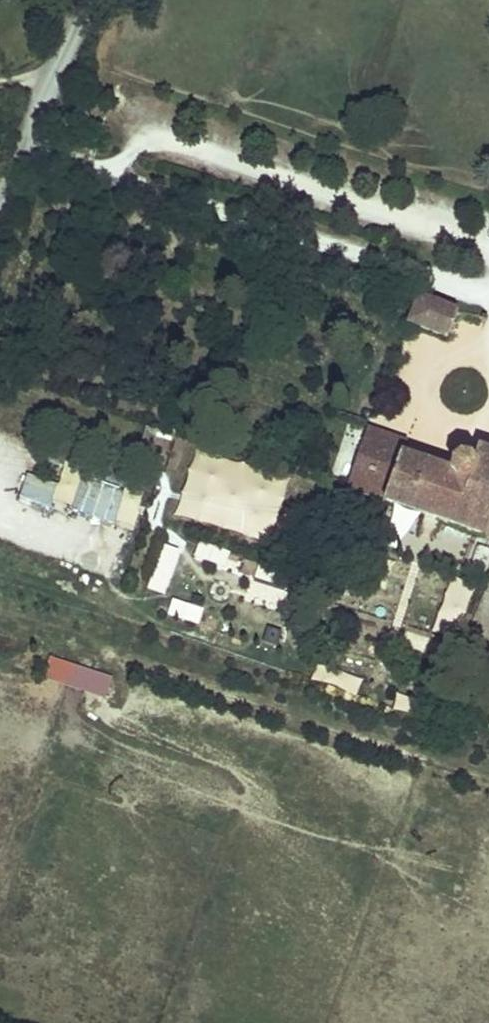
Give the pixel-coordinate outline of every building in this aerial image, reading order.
[(458,313),(419,299),(410,324),(449,338),(458,313)] [(368,427),(362,444),(357,460),(348,489),(488,538),(488,453),(478,448),(472,466),(470,462),(465,460),(459,458),(453,465),(449,474),(402,456),(408,440),(368,427)] [(205,448),(197,469),(255,492),(263,470),(205,448)] [(82,472),(66,465),(53,497),(69,504),(82,472)] [(133,528),(145,491),(84,472),(72,508),(133,528)] [(25,475),(22,497),(56,502),(59,480),(25,475)] [(200,540),(195,556),(257,577),(262,560),(200,540)] [(164,542),(148,588),(165,594),(181,548),(164,542)] [(168,615),(201,623),(205,606),(172,598),(168,615)] [(45,676),(106,697),(113,675),(52,654),(45,676)]
